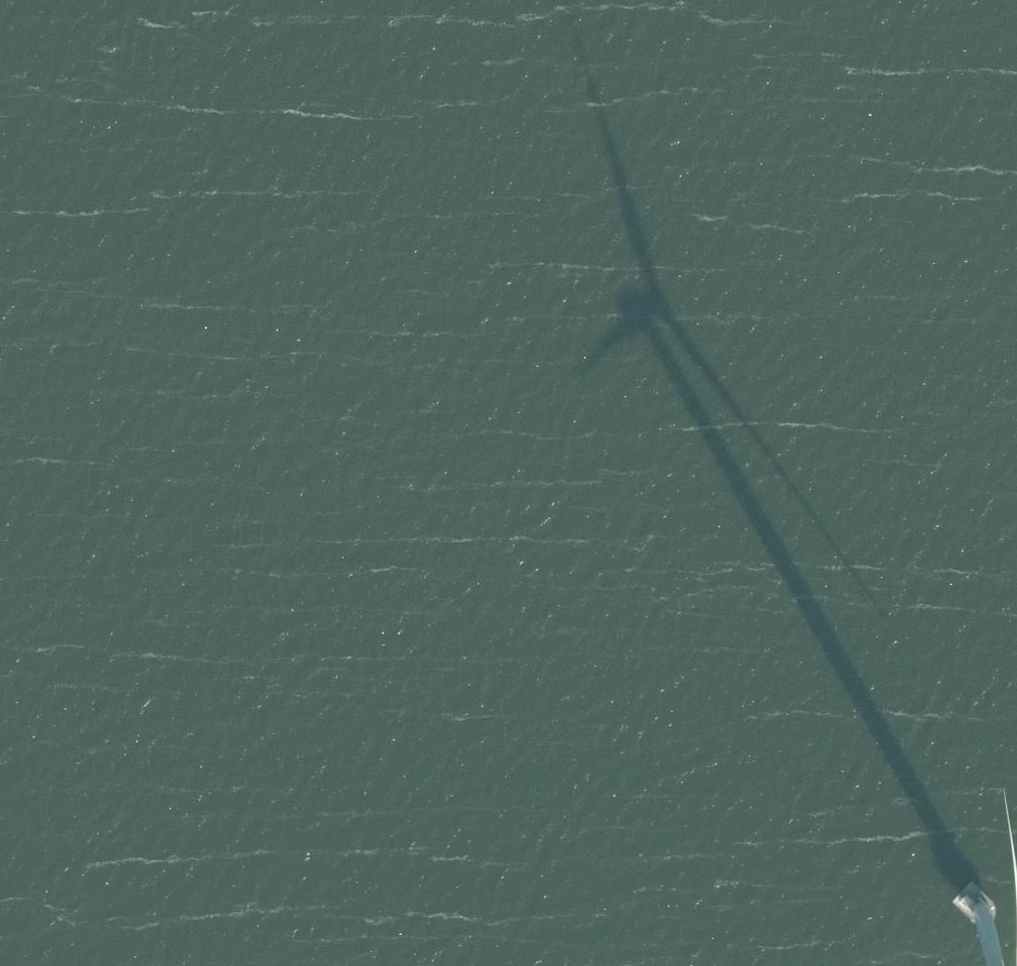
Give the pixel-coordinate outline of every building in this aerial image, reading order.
[(972,904),(971,907),(972,910),(974,913),(977,915),(980,916),(984,915),(986,913),(988,911),(989,907),(988,904),(986,901),(984,899),(980,898),(977,899),(974,901),(972,904)]
